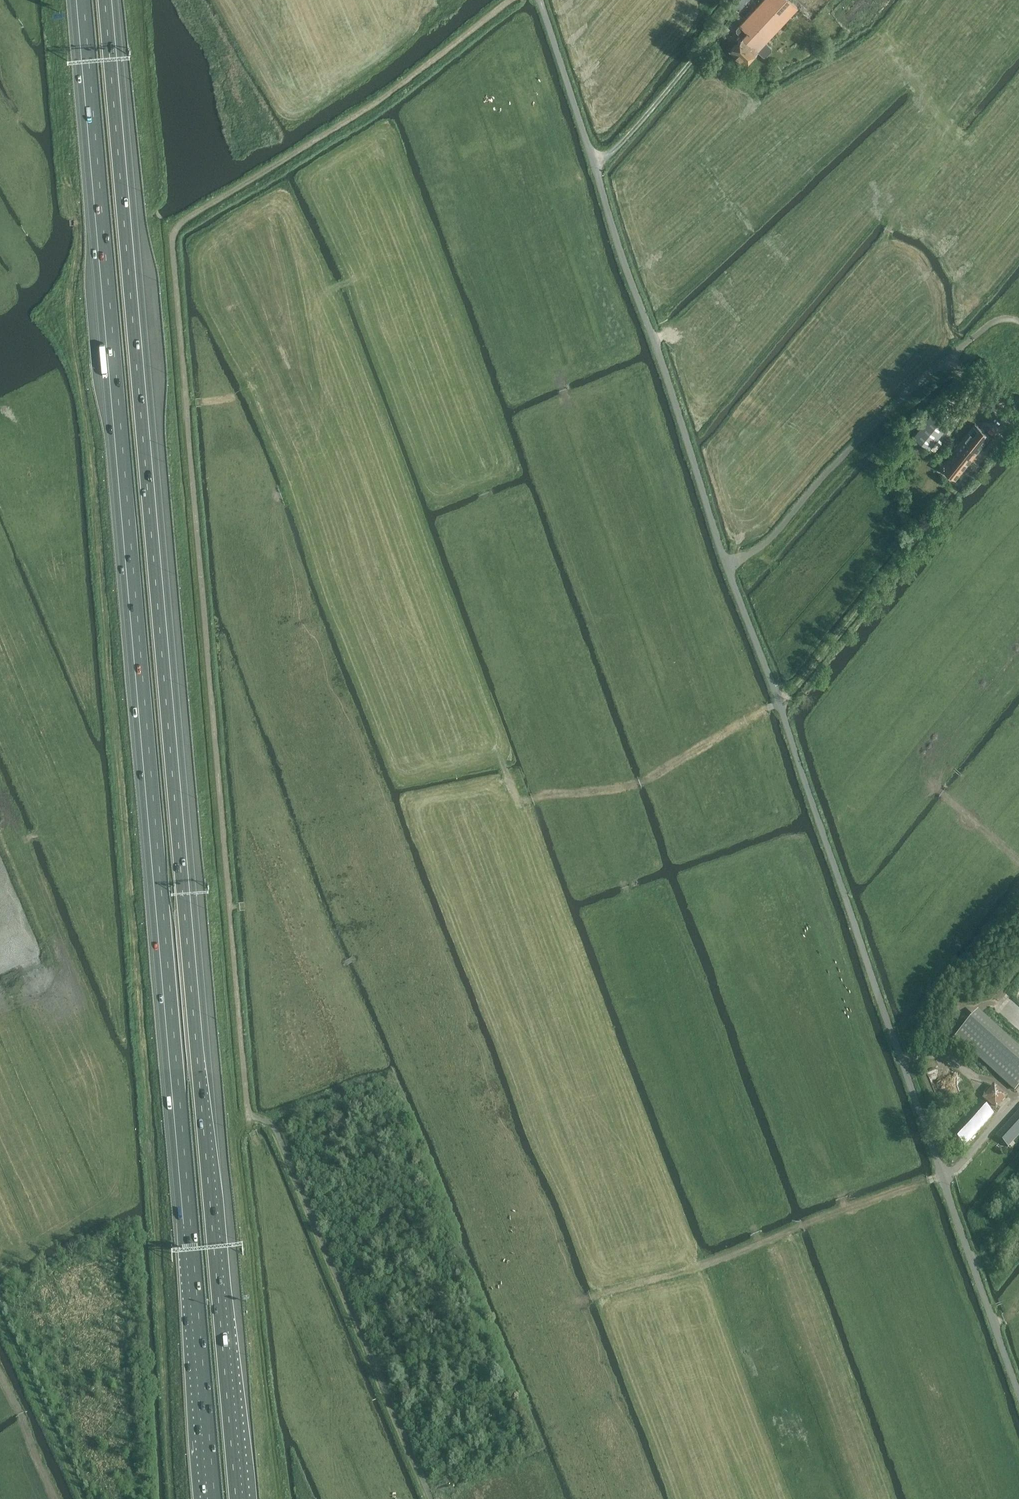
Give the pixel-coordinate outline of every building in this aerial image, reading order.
[(746,32),(742,36),(743,37),(730,51),(745,65),(757,50),(758,50),(797,8),(797,7),(790,0),(776,0),(746,32)] [(955,417),(944,409),(939,404),(913,436),(929,449),(955,417)] [(956,480),(991,436),(975,423),(939,467),(956,480)] [(1011,1043),(977,1013),(956,1036),(1016,1090),(1018,1086),(1018,1051),(1011,1043)] [(996,1082),(984,1095),(998,1108),(1010,1095),(996,1082)] [(978,1100),(973,1095),(966,1104),(971,1109),(949,1133),(964,1147),(994,1114),(978,1100)] [(995,1136),(1008,1148),(1018,1136),(1018,1110),(995,1136)]
